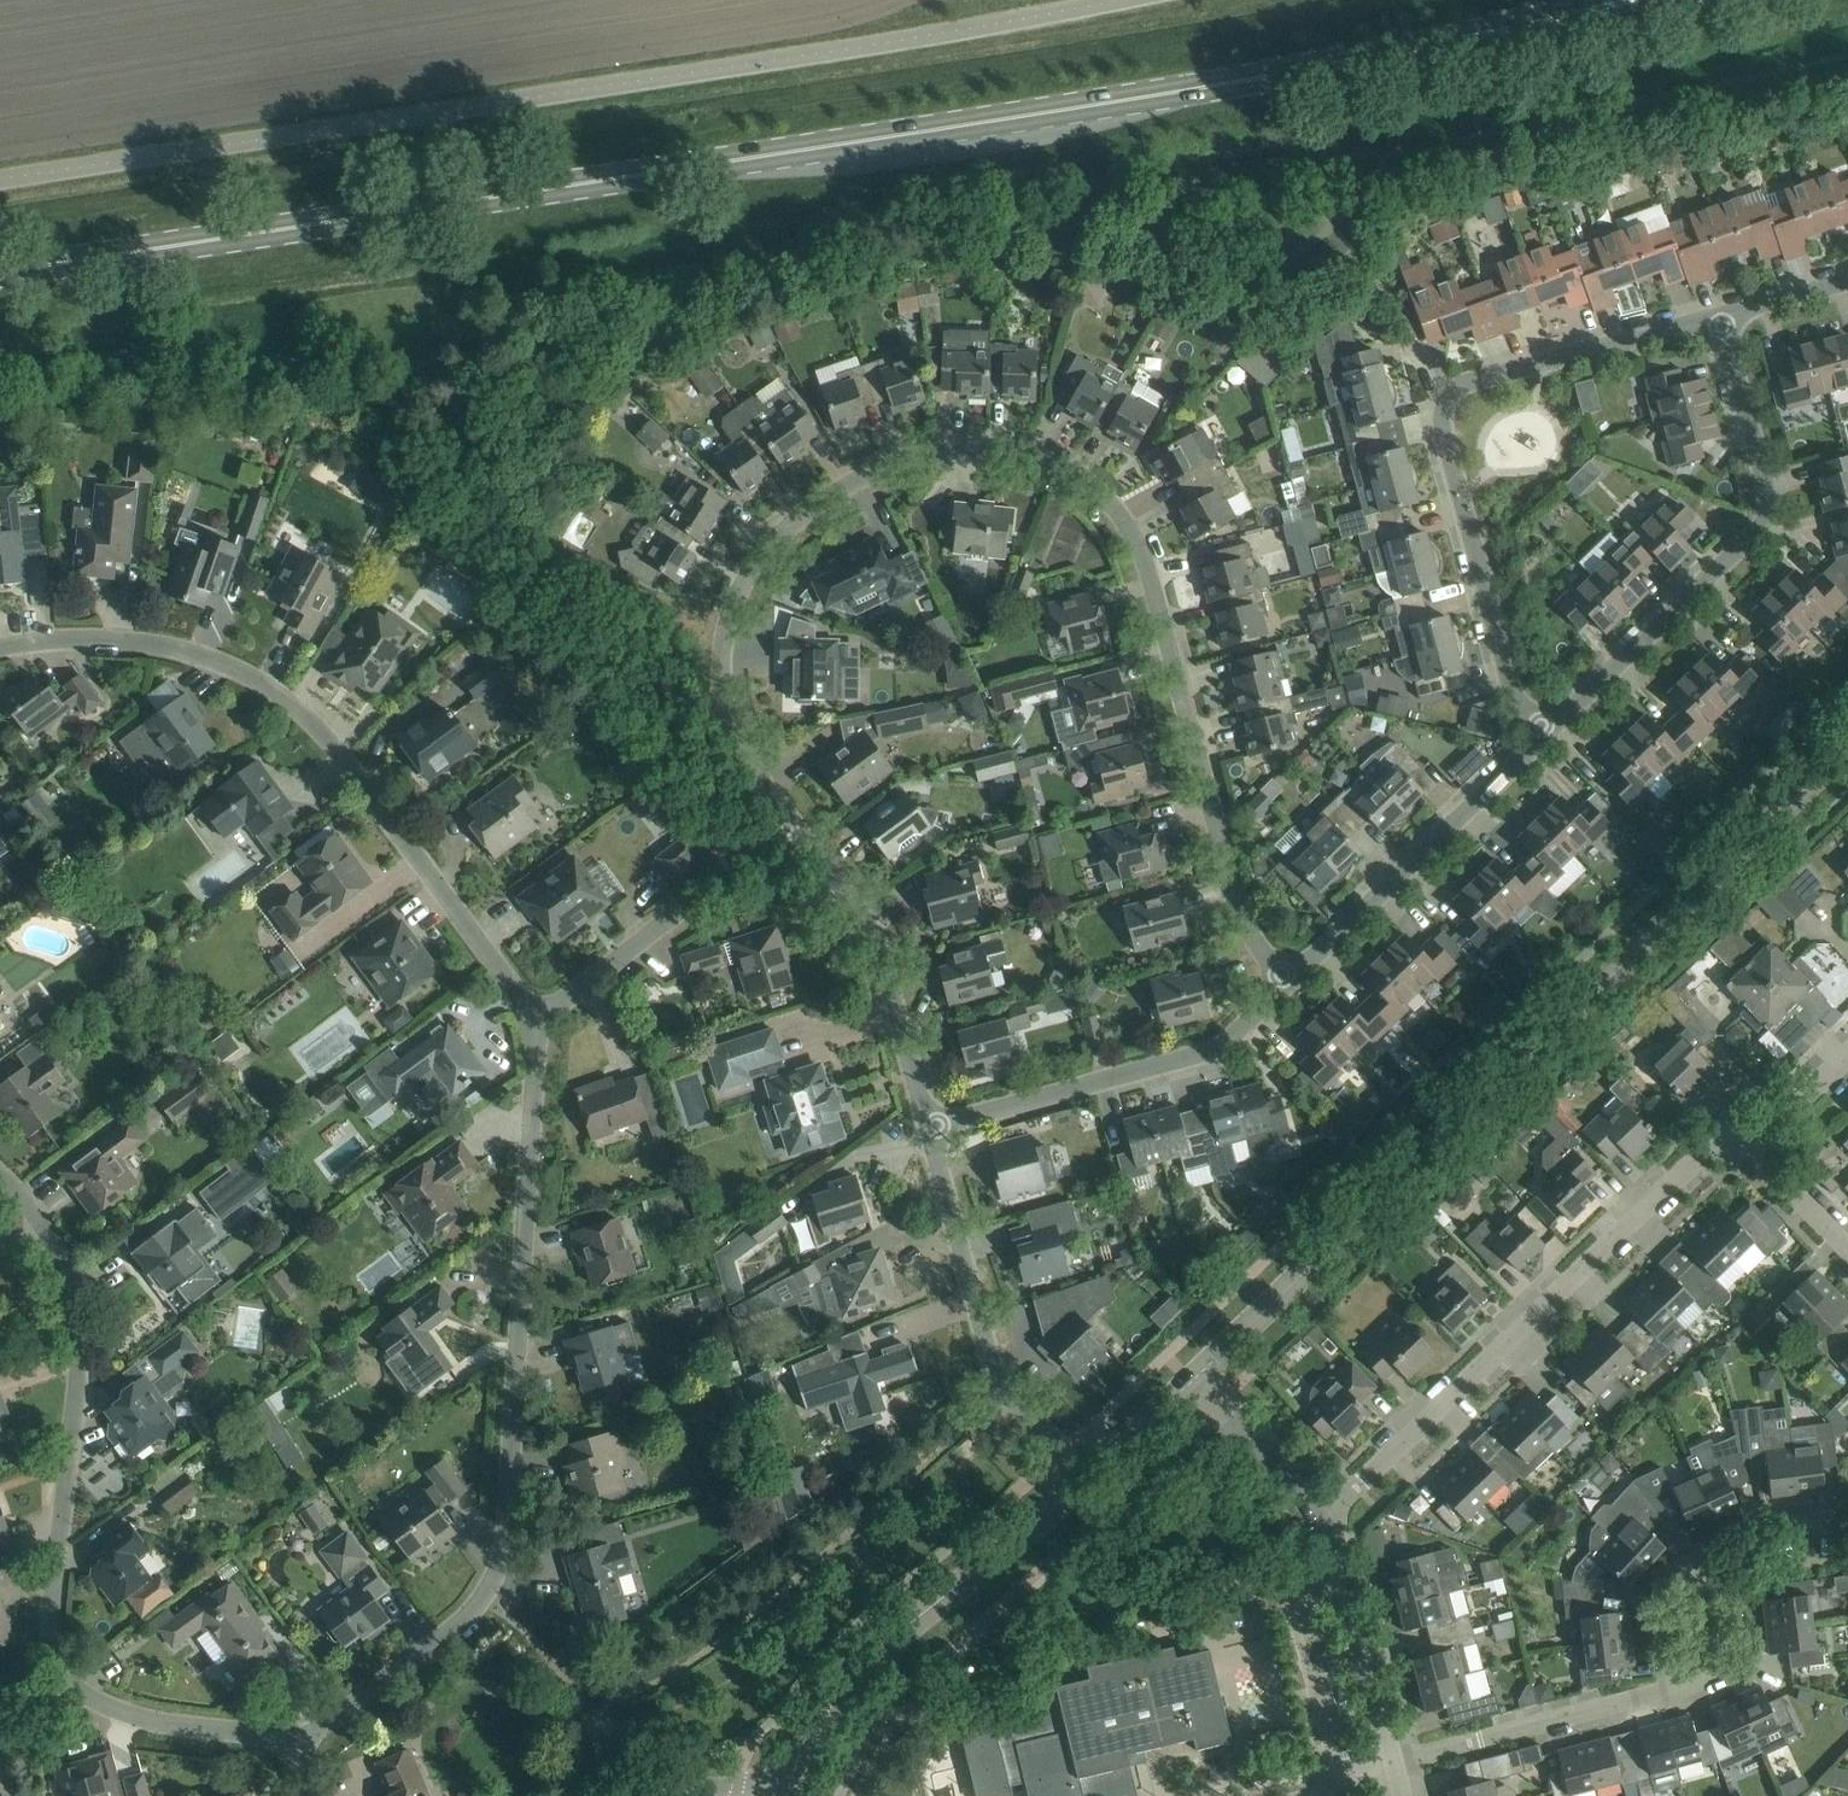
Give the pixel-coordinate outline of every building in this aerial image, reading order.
[(1792,134),(1784,137),(1788,147),(1796,144),(1792,134)] [(1714,149),(1698,152),(1700,164),(1716,161),(1714,149)] [(1698,160),(1690,163),(1692,170),(1700,167),(1698,160)] [(1834,172),(1809,181),(1827,230),(1847,222),(1847,181),(1839,185),(1834,172)] [(1809,181),(1784,191),(1789,203),(1768,210),(1782,253),(1785,261),(1801,255),(1800,251),(1806,249),(1803,238),(1827,230),(1809,181)] [(1739,198),(1714,207),(1731,255),(1755,246),(1759,257),(1766,254),(1767,258),(1782,253),(1768,210),(1761,190),(1739,198)] [(1714,207),(1689,216),(1693,228),(1673,236),(1687,278),(1690,286),(1706,281),(1704,276),(1711,274),(1707,264),(1731,255),(1714,207)] [(1438,242),(1462,235),(1456,218),(1432,226),(1438,242)] [(1648,235),(1643,223),(1618,232),(1635,281),(1660,272),(1664,282),(1670,279),(1672,284),(1687,278),(1673,236),(1670,227),(1648,235)] [(1618,232),(1593,241),(1598,254),(1577,261),(1590,302),(1594,311),(1610,306),(1609,302),(1615,299),(1612,289),(1635,281),(1618,232)] [(1552,259),(1547,246),(1522,256),(1540,304),(1564,295),(1567,305),(1574,303),(1575,307),(1590,302),(1577,261),(1573,251),(1552,259)] [(1522,256),(1497,265),(1501,277),(1480,285),(1499,335),(1514,329),(1513,325),(1519,323),(1516,313),(1540,304),(1522,256)] [(1471,329),(1475,339),(1481,336),(1483,341),(1499,335),(1480,285),(1459,292),(1455,280),(1434,288),(1426,268),(1404,277),(1421,325),(1440,319),(1446,338),(1471,329)] [(1344,319),(1321,341),(1314,348),(1330,407),(1336,406),(1395,390),(1392,383),(1389,378),(1383,373),(1381,365),(1363,370),(1350,321),(1348,321),(1344,320),(1344,319)] [(943,358),(942,382),(956,383),(956,392),(968,393),(968,397),(989,398),(989,393),(989,384),(990,344),(990,351),(971,350),(971,344),(972,332),(944,331),(943,343),(943,358)] [(1146,356),(1165,361),(1170,340),(1151,335),(1146,356)] [(1846,335),(1817,342),(1830,391),(1847,387),(1847,343),(1846,335)] [(1781,378),(1780,374),(1778,375),(1787,409),(1804,404),(1802,399),(1830,391),(1817,342),(1788,350),(1794,375),(1781,378)] [(990,344),(989,384),(1003,384),(1003,394),(1014,394),(1014,399),(1035,399),(1036,387),(1036,375),(1037,352),(1018,352),(1018,345),(990,344)] [(1288,361),(1251,346),(1237,361),(1265,385),(1288,361)] [(1078,413),(1075,417),(1094,428),(1105,407),(1117,387),(1116,386),(1100,377),(1104,370),(1077,355),(1057,390),(1072,399),(1068,408),(1078,413)] [(909,356),(892,362),(889,356),(863,365),(876,403),(890,398),(893,407),(904,403),(905,408),(925,401),(917,378),(909,356)] [(863,365),(837,375),(839,381),(821,387),(829,409),(837,431),(857,425),(855,420),(866,416),(863,407),(876,403),(863,365)] [(1650,394),(1645,396),(1652,424),(1663,421),(1700,411),(1712,408),(1704,379),(1693,382),(1680,385),(1676,372),(1680,371),(1679,369),(1645,378),(1650,394)] [(1118,436),(1116,440),(1134,451),(1146,430),(1165,397),(1137,382),(1134,388),(1119,380),(1116,386),(1117,387),(1105,407),(1117,414),(1108,431),(1118,436)] [(759,399),(751,397),(739,406),(769,448),(783,467),(800,455),(797,451),(806,444),(801,436),(813,428),(785,389),(768,401),(764,405),(759,399)] [(1396,397),(1395,390),(1336,406),(1347,448),(1381,439),(1377,423),(1395,418),(1393,410),(1395,403),(1396,397)] [(722,428),(733,444),(718,456),(731,475),(745,494),(762,482),(760,478),(769,471),(758,456),(769,448),(739,406),(723,418),(722,428)] [(1700,411),(1663,421),(1670,449),(1665,450),(1669,467),(1680,464),(1703,458),(1703,456),(1699,457),(1695,443),(1719,437),(1712,408),(1700,411)] [(655,419),(641,435),(663,453),(677,437),(655,419)] [(147,481),(152,437),(128,435),(124,479),(147,481)] [(1162,474),(1168,484),(1177,480),(1183,492),(1225,470),(1218,456),(1210,460),(1204,449),(1199,452),(1189,435),(1148,458),(1158,476),(1162,474)] [(1403,449),(1385,454),(1381,439),(1347,448),(1358,490),(1418,474),(1414,467),(1411,462),(1405,457),(1403,449)] [(1300,446),(1286,449),(1289,463),(1304,459),(1300,446)] [(1838,508),(1847,505),(1847,456),(1826,462),(1830,476),(1820,479),(1823,490),(1819,491),(1824,511),(1838,508)] [(1301,462),(1290,465),(1293,480),(1305,477),(1301,462)] [(1187,519),(1183,522),(1193,540),(1234,518),(1225,501),(1238,494),(1225,470),(1183,492),(1190,505),(1181,509),(1187,519)] [(1363,511),(1337,517),(1336,519),(1341,539),(1357,535),(1403,522),(1399,507),(1417,502),(1415,494),(1417,487),(1418,481),(1418,474),(1358,490),(1363,511)] [(1575,475),(1567,483),(1578,495),(1587,486),(1575,475)] [(656,488),(645,507),(662,517),(695,538),(707,546),(718,529),(714,526),(721,516),(712,511),(720,499),(700,486),(694,481),(687,477),(673,499),(656,488)] [(136,491),(98,487),(93,530),(79,529),(77,550),(74,574),(102,577),(102,572),(114,573),(115,561),(129,563),(136,491)] [(237,535),(257,542),(271,501),(251,494),(237,535)] [(22,583),(20,565),(27,564),(26,556),(26,554),(37,553),(45,552),(40,510),(20,512),(19,501),(18,501),(0,503),(0,586),(22,583)] [(988,556),(1005,558),(1007,541),(1011,541),(1015,510),(994,507),(994,503),(983,502),(982,506),(954,503),(951,535),(955,535),(953,552),(967,554),(966,558),(988,560),(988,556)] [(1311,504),(1301,507),(1306,529),(1308,529),(1313,546),(1322,543),(1311,504)] [(1838,508),(1842,521),(1832,524),(1835,535),(1831,536),(1836,556),(1847,553),(1847,505),(1838,508)] [(1546,513),(1539,519),(1553,535),(1560,528),(1546,513)] [(1657,513),(1635,534),(1631,530),(1620,541),(1641,563),(1652,553),(1670,571),(1692,549),(1676,534),(1680,531),(1668,519),(1665,522),(1657,513)] [(415,517),(406,529),(424,541),(432,529),(415,517)] [(634,547),(618,551),(622,567),(630,573),(650,586),(660,571),(681,585),(693,567),(689,565),(695,555),(687,550),(695,538),(662,517),(654,529),(663,535),(657,544),(653,542),(645,555),(634,547)] [(1295,547),(1303,577),(1315,574),(1301,522),(1285,526),(1290,545),(1295,547)] [(1357,535),(1362,552),(1368,550),(1374,575),(1440,557),(1437,551),(1433,546),(1428,541),(1426,533),(1407,538),(1403,522),(1357,535)] [(239,548),(205,536),(199,551),(186,546),(168,595),(203,607),(208,591),(222,596),(239,548)] [(841,614),(853,608),(886,592),(890,602),(916,589),(900,556),(886,563),(883,556),(874,537),(865,542),(867,546),(852,553),(831,563),(836,572),(834,573),(828,567),(800,597),(797,600),(801,601),(815,606),(841,614)] [(1608,552),(1612,556),(1591,576),(1627,612),(1648,591),(1630,573),(1641,563),(1620,541),(1608,552)] [(1208,580),(1204,581),(1209,602),(1223,598),(1261,588),(1270,586),(1269,580),(1268,573),(1265,567),(1256,569),(1249,542),(1211,552),(1215,566),(1205,569),(1208,580)] [(268,594),(293,608),(285,622),(311,636),(344,575),(293,547),(268,594)] [(1387,594),(1392,598),(1381,601),(1377,607),(1381,618),(1425,606),(1421,591),(1440,586),(1437,578),(1440,571),(1440,565),(1440,557),(1374,575),(1376,582),(1381,588),(1387,594)] [(1835,562),(1822,574),(1846,599),(1847,598),(1847,576),(1835,562)] [(1022,602),(1033,575),(1019,569),(1008,596),(1022,602)] [(1813,588),(1796,570),(1774,591),(1809,627),(1830,607),(1834,611),(1846,599),(1822,574),(1821,575),(1824,578),(1813,588)] [(1580,628),(1578,625),(1587,615),(1605,633),(1627,612),(1591,576),(1571,596),(1567,592),(1555,604),(1579,629),(1580,628)] [(1220,625),(1216,626),(1221,647),(1267,635),(1262,616),(1268,614),(1261,588),(1223,598),(1227,612),(1217,614),(1220,625)] [(1756,638),(1780,663),(1793,651),(1789,647),(1809,627),(1774,591),(1753,611),(1770,629),(1760,640),(1757,637),(1756,638)] [(1048,605),(1056,638),(1066,635),(1070,652),(1110,641),(1103,616),(1094,619),(1087,595),(1064,601),(1048,605)] [(1425,606),(1381,618),(1384,631),(1395,628),(1402,657),(1462,642),(1459,635),(1455,630),(1450,625),(1448,617),(1429,622),(1425,606)] [(375,693),(389,674),(412,641),(371,612),(327,672),(342,683),(349,674),(375,693)] [(780,639),(780,661),(793,662),(793,699),(799,700),(799,703),(810,703),(810,700),(817,700),(838,700),(858,700),(859,674),(838,673),(839,640),(816,640),(816,624),(792,616),(785,639),(780,639)] [(936,637),(929,641),(938,659),(960,648),(951,629),(948,631),(944,621),(932,628),(936,637)] [(1408,682),(1414,680),(1419,698),(1448,690),(1444,675),(1462,670),(1460,662),(1462,655),(1463,649),(1462,642),(1402,657),(1402,658),(1394,660),(1397,670),(1402,678),(1408,682)] [(1237,689),(1233,691),(1238,711),(1243,710),(1252,707),(1284,699),(1279,680),(1285,678),(1278,651),(1263,656),(1240,662),(1244,676),(1234,678),(1237,689)] [(1728,670),(1711,652),(1689,673),(1724,709),(1745,689),(1749,693),(1761,681),(1737,656),(1736,657),(1738,660),(1728,670)] [(476,698),(507,676),(496,660),(465,683),(476,698)] [(1022,706),(1020,699),(1058,689),(1054,670),(1015,680),(990,685),(997,713),(1022,706)] [(1359,671),(1342,676),(1345,686),(1350,705),(1367,701),(1359,671)] [(1689,673),(1668,694),(1686,712),(1675,722),(1696,744),(1708,733),(1704,729),(1724,709),(1689,673)] [(17,685),(0,697),(0,706),(10,720),(14,717),(24,731),(41,718),(46,726),(78,702),(86,713),(101,702),(80,674),(65,686),(68,691),(59,698),(50,687),(47,690),(36,676),(20,689),(17,685)] [(1071,707),(1051,713),(1059,742),(1061,742),(1063,748),(1063,749),(1098,740),(1095,729),(1111,724),(1110,721),(1130,716),(1129,715),(1134,714),(1128,693),(1124,694),(1121,682),(1107,686),(1103,687),(1099,675),(1081,679),(1080,677),(1065,681),(1071,707)] [(1328,688),(1284,699),(1252,707),(1243,710),(1247,723),(1249,734),(1245,736),(1251,756),(1274,749),(1296,743),(1291,725),(1298,723),(1295,714),(1331,704),(1332,710),(1350,705),(1345,686),(1328,690),(1328,688)] [(142,726),(120,742),(136,763),(143,758),(162,784),(177,773),(195,760),(215,746),(196,720),(201,716),(185,695),(183,696),(165,709),(159,713),(142,726)] [(1795,700),(1783,711),(1765,729),(1778,744),(1797,725),(1809,714),(1795,700)] [(948,701),(922,706),(922,703),(875,714),(880,737),(927,727),(926,725),(951,719),(948,701)] [(584,708),(572,715),(576,721),(585,724),(591,720),(584,708)] [(425,718),(418,724),(398,738),(429,779),(475,745),(451,712),(431,726),(425,718)] [(1664,732),(1646,714),(1625,735),(1660,771),(1680,752),(1684,756),(1696,744),(1675,722),(1664,732)] [(864,733),(819,766),(846,802),(891,769),(864,733)] [(1606,782),(1631,807),(1643,796),(1639,791),(1660,771),(1625,735),(1603,756),(1621,774),(1610,784),(1608,781),(1606,782)] [(1098,740),(1063,749),(1068,768),(1073,766),(1100,781),(1101,786),(1092,789),(1095,803),(1109,799),(1132,793),(1131,788),(1148,784),(1137,744),(1130,746),(1126,747),(1116,750),(1112,736),(1098,740)] [(1371,754),(1359,767),(1365,773),(1408,817),(1412,812),(1415,806),(1416,799),(1422,793),(1409,780),(1421,768),(1396,743),(1378,761),(1371,754)] [(1465,783),(1491,757),(1476,743),(1450,770),(1465,783)] [(1306,750),(1297,758),(1305,766),(1313,758),(1306,750)] [(1011,752),(973,762),(978,782),(1016,772),(1011,752)] [(201,806),(225,838),(244,824),(254,837),(293,808),(258,761),(219,789),(221,791),(201,806)] [(1028,768),(1017,771),(1022,786),(1033,783),(1028,768)] [(1365,773),(1346,791),(1344,789),(1332,801),(1358,829),(1370,818),(1383,831),(1389,825),(1396,824),(1402,821),(1408,817),(1365,773)] [(468,810),(476,822),(471,826),(495,859),(538,827),(526,810),(535,804),(514,776),(468,810)] [(1263,792),(1242,813),(1253,824),(1274,802),(1272,800),(1263,792)] [(36,793),(19,805),(30,819),(46,807),(36,793)] [(873,843),(877,843),(889,860),(932,827),(907,794),(863,826),(873,839),(873,843)] [(1579,814),(1561,796),(1540,817),(1575,853),(1595,834),(1599,838),(1612,826),(1587,800),(1586,801),(1589,805),(1579,814)] [(1319,814),(1321,816),(1302,833),(1345,878),(1349,872),(1352,866),(1353,859),(1360,853),(1347,840),(1358,829),(1332,801),(1319,814)] [(1575,853),(1540,817),(1518,838),(1536,856),(1525,866),(1546,889),(1558,878),(1554,873),(1575,853)] [(1025,824),(992,833),(997,852),(1030,842),(1025,824)] [(1320,891),(1326,885),(1333,884),(1339,882),(1345,878),(1302,833),(1294,825),(1275,844),(1287,856),(1275,867),(1295,889),(1307,878),(1320,891)] [(1107,833),(1098,835),(1102,849),(1100,850),(1103,862),(1099,863),(1104,883),(1121,879),(1146,872),(1170,866),(1161,834),(1150,837),(1143,838),(1134,841),(1130,826),(1107,833)] [(704,849),(715,841),(706,830),(695,839),(704,849)] [(709,860),(687,832),(655,858),(677,886),(709,860)] [(11,849),(0,834),(0,857),(11,849)] [(317,924),(316,923),(332,911),(371,882),(336,835),(297,864),(320,895),(304,907),(295,895),(272,912),(294,941),(317,924)] [(1837,865),(1843,871),(1847,876),(1847,855),(1837,865)] [(575,857),(518,899),(532,918),(537,914),(557,940),(604,906),(602,904),(621,890),(600,863),(587,873),(575,857)] [(1546,889),(1525,866),(1514,877),(1504,867),(1496,859),(1475,879),(1483,887),(1510,916),(1524,902),(1534,912),(1551,920),(1564,907),(1557,900),(1546,889)] [(947,884),(924,891),(934,929),(957,922),(983,916),(975,884),(983,882),(978,861),(967,864),(943,871),(947,884)] [(1807,908),(1821,895),(1795,868),(1781,881),(1807,908)] [(1457,926),(1481,952),(1493,940),(1499,946),(1520,926),(1510,916),(1483,887),(1475,879),(1454,900),(1471,918),(1461,928),(1458,925),(1457,926)] [(1807,908),(1781,881),(1768,894),(1794,920),(1807,908)] [(1177,893),(1154,899),(1123,907),(1134,951),(1188,937),(1177,893)] [(1052,913),(1040,915),(1043,929),(1054,927),(1052,913)] [(402,923),(382,938),(356,957),(390,1004),(436,970),(402,923)] [(792,983),(782,950),(784,949),(777,927),(731,941),(731,942),(738,962),(749,997),(792,983)] [(1430,939),(1432,942),(1422,952),(1405,934),(1383,954),(1418,991),(1433,977),(1439,971),(1443,975),(1456,963),(1453,961),(1434,941),(1431,938),(1430,939)] [(1791,965),(1770,943),(1764,936),(1741,957),(1769,987),(1791,965)] [(1723,939),(1711,951),(1729,970),(1719,979),(1725,985),(1747,1008),(1769,987),(1741,957),(1723,939)] [(1000,940),(947,955),(950,966),(940,968),(950,1005),(995,992),(988,967),(1007,962),(1000,940)] [(717,945),(682,956),(688,975),(723,963),(722,962),(725,961),(726,966),(738,962),(731,942),(717,946),(717,945)] [(1383,954),(1362,975),(1379,993),(1368,1004),(1390,1026),(1402,1015),(1398,1011),(1418,991),(1383,954)] [(1815,1010),(1825,1000),(1813,987),(1821,978),(1800,956),(1791,965),(1769,987),(1786,1004),(1790,1009),(1802,997),(1815,1010)] [(1167,1006),(1172,1025),(1209,1015),(1198,974),(1174,981),(1172,975),(1150,981),(1158,1009),(1167,1006)] [(1091,979),(1078,993),(1094,1008),(1107,994),(1091,979)] [(1695,1014),(1669,987),(1658,998),(1683,1025),(1695,1014)] [(1786,1004),(1769,987),(1747,1008),(1740,1015),(1748,1023),(1757,1032),(1764,1025),(1768,1030),(1778,1039),(1784,1033),(1788,1038),(1793,1033),(1780,1019),(1790,1009),(1786,1004)] [(1358,1014),(1340,996),(1319,1017),(1354,1053),(1375,1033),(1379,1037),(1390,1026),(1368,1004),(1358,1014)] [(1011,1018),(957,1033),(966,1065),(971,1064),(984,1060),(1014,1052),(1009,1032),(1025,1028),(1021,1015),(1027,1013),(1044,1009),(1041,997),(1024,1001),(1007,1005),(1011,1018)] [(1833,1007),(1825,1000),(1815,1010),(1822,1018),(1833,1007)] [(387,1017),(386,1022),(393,1032),(412,1018),(403,1006),(387,1017)] [(1081,1019),(1083,1023),(1089,1047),(1103,1043),(1095,1015),(1081,1019)] [(1301,1064),(1325,1089),(1337,1077),(1333,1073),(1354,1053),(1319,1017),(1297,1037),(1315,1056),(1305,1065),(1302,1063),(1301,1064)] [(367,1073),(347,1088),(361,1107),(377,1096),(379,1098),(383,1104),(387,1101),(411,1083),(422,1075),(428,1084),(422,1089),(439,1112),(455,1100),(452,1096),(472,1082),(470,1080),(483,1071),(448,1025),(444,1029),(433,1036),(429,1039),(398,1063),(390,1052),(389,1051),(368,1066),(368,1070),(369,1072),(367,1073)] [(773,1029),(707,1050),(720,1090),(750,1080),(749,1077),(752,1077),(767,1072),(770,1081),(768,1082),(774,1103),(776,1107),(783,1128),(784,1132),(791,1153),(843,1136),(835,1112),(841,1110),(834,1088),(827,1090),(819,1065),(786,1076),(781,1060),(783,1059),(773,1029)] [(1784,1033),(1778,1039),(1789,1051),(1800,1040),(1793,1033),(1788,1038),(1784,1033)] [(226,1034),(209,1046),(218,1058),(235,1046),(226,1034)] [(1705,1062),(1708,1066),(1709,1065),(1680,1034),(1648,1064),(1680,1097),(1691,1087),(1699,1096),(1709,1086),(1695,1071),(1705,1062)] [(0,1086),(0,1105),(2,1108),(6,1105),(29,1137),(49,1122),(62,1111),(48,1094),(66,1080),(45,1052),(26,1066),(10,1079),(0,1086)] [(1414,1064),(1407,1080),(1417,1084),(1419,1085),(1422,1079),(1426,1069),(1414,1064)] [(173,1120),(213,1091),(199,1072),(159,1101),(173,1120)] [(1648,1102),(1632,1085),(1623,1075),(1610,1088),(1626,1104),(1609,1120),(1602,1112),(1583,1131),(1610,1159),(1621,1148),(1632,1160),(1649,1144),(1647,1141),(1655,1134),(1649,1129),(1651,1127),(1647,1123),(1646,1125),(1635,1114),(1648,1102)] [(599,1083),(576,1091),(592,1136),(599,1134),(647,1117),(648,1121),(663,1116),(657,1098),(642,1103),(633,1078),(601,1089),(599,1083)] [(1260,1083),(1233,1090),(1236,1101),(1246,1138),(1253,1161),(1264,1159),(1269,1148),(1267,1141),(1291,1135),(1284,1109),(1269,1113),(1260,1083)] [(1382,1085),(1366,1099),(1381,1115),(1395,1102),(1396,1101),(1382,1085)] [(1215,1128),(1200,1132),(1209,1165),(1210,1164),(1213,1176),(1218,1175),(1218,1176),(1227,1174),(1231,1172),(1234,1169),(1235,1164),(1232,1151),(1229,1142),(1246,1138),(1236,1101),(1233,1090),(1206,1097),(1209,1108),(1215,1128)] [(1557,1091),(1543,1105),(1560,1122),(1569,1131),(1573,1136),(1582,1127),(1569,1113),(1566,1111),(1571,1106),(1557,1091)] [(1177,1105),(1150,1113),(1153,1124),(1163,1160),(1180,1156),(1184,1171),(1209,1165),(1200,1132),(1185,1136),(1180,1116),(1177,1105)] [(1543,1105),(1532,1116),(1554,1139),(1542,1150),(1542,1167),(1546,1171),(1553,1179),(1541,1191),(1570,1220),(1594,1197),(1589,1192),(1583,1186),(1596,1173),(1590,1167),(1572,1148),(1579,1142),(1573,1136),(1569,1131),(1560,1122),(1543,1105)] [(1131,1150),(1116,1155),(1123,1178),(1123,1180),(1149,1173),(1146,1165),(1163,1160),(1153,1124),(1150,1113),(1123,1120),(1126,1131),(1131,1150)] [(1345,1154),(1357,1142),(1331,1115),(1319,1127),(1345,1154)] [(130,1117),(60,1168),(62,1172),(94,1214),(113,1200),(135,1183),(118,1160),(146,1139),(130,1117)] [(1045,1189),(1042,1181),(1059,1177),(1049,1142),(1033,1146),(1030,1135),(992,1146),(1001,1180),(997,1181),(1003,1200),(1045,1189)] [(284,1160),(266,1137),(250,1149),(268,1172),(284,1160)] [(387,1194),(399,1210),(404,1207),(426,1237),(446,1223),(465,1209),(449,1186),(477,1165),(460,1142),(431,1163),(430,1162),(387,1194)] [(230,1170),(200,1193),(220,1220),(272,1182),(246,1148),(225,1164),(230,1170)] [(1832,1193),(1840,1186),(1828,1173),(1820,1181),(1832,1193)] [(814,1199),(806,1202),(809,1215),(808,1215),(818,1248),(831,1241),(830,1236),(831,1235),(845,1231),(844,1228),(846,1227),(869,1220),(855,1175),(843,1179),(832,1182),(829,1183),(832,1191),(813,1197),(814,1199)] [(1283,1191),(1268,1206),(1275,1214),(1278,1217),(1294,1202),(1291,1199),(1283,1191)] [(1556,1219),(1535,1197),(1527,1205),(1548,1227),(1556,1219)] [(1068,1272),(1057,1234),(1078,1228),(1071,1199),(1027,1211),(1030,1222),(1031,1225),(1036,1243),(1020,1247),(1024,1263),(1020,1264),(1026,1284),(1034,1282),(1049,1277),(1068,1272)] [(1722,1208),(1702,1226),(1735,1261),(1734,1263),(1747,1277),(1786,1239),(1749,1202),(1732,1218),(1722,1208)] [(747,1227),(713,1253),(729,1305),(746,1296),(735,1262),(735,1260),(759,1242),(760,1244),(788,1223),(776,1206),(747,1227)] [(144,1224),(123,1239),(133,1252),(131,1253),(145,1270),(149,1267),(171,1294),(178,1289),(190,1305),(218,1283),(217,1281),(195,1254),(200,1250),(219,1235),(197,1207),(177,1222),(177,1221),(175,1220),(154,1236),(144,1224)] [(291,1207),(284,1213),(301,1237),(309,1231),(291,1207)] [(1490,1266),(1502,1254),(1518,1270),(1544,1245),(1515,1215),(1498,1232),(1485,1219),(1464,1239),(1490,1266)] [(698,1217),(679,1224),(685,1239),(704,1232),(698,1217)] [(572,1233),(579,1254),(584,1253),(594,1284),(633,1273),(618,1220),(572,1233)] [(1702,1226),(1683,1245),(1696,1259),(1685,1269),(1710,1295),(1720,1285),(1715,1280),(1734,1263),(1735,1261),(1702,1226)] [(1247,1230),(1238,1239),(1247,1248),(1256,1238),(1247,1230)] [(1128,1250),(1123,1260),(1125,1267),(1141,1263),(1136,1247),(1128,1250)] [(821,1278),(814,1282),(819,1299),(826,1321),(840,1317),(857,1311),(856,1308),(869,1304),(878,1301),(879,1305),(894,1300),(890,1289),(878,1250),(865,1254),(858,1257),(859,1259),(851,1262),(841,1265),(842,1267),(830,1270),(827,1275),(821,1277),(821,1278)] [(1443,1286),(1425,1303),(1454,1332),(1480,1307),(1464,1291),(1475,1281),(1456,1262),(1437,1279),(1443,1286)] [(813,1263),(787,1277),(795,1291),(814,1282),(821,1278),(821,1277),(813,1263)] [(1675,1280),(1661,1266),(1642,1285),(1675,1319),(1694,1300),(1699,1305),(1710,1295),(1685,1269),(1675,1280)] [(1816,1270),(1805,1280),(1802,1283),(1792,1272),(1756,1307),(1767,1319),(1783,1303),(1801,1322),(1835,1290),(1816,1270)] [(233,1278),(213,1293),(216,1299),(236,1284),(233,1278)] [(1088,1280),(1086,1280),(1035,1297),(1044,1333),(1039,1338),(1043,1342),(1064,1364),(1077,1378),(1084,1371),(1108,1348),(1082,1318),(1097,1306),(1088,1280)] [(709,1307),(721,1303),(716,1285),(715,1284),(702,1288),(708,1307),(709,1307)] [(385,1332),(377,1338),(392,1358),(400,1352),(412,1368),(426,1387),(454,1367),(428,1331),(442,1321),(438,1316),(455,1304),(441,1285),(422,1300),(421,1300),(383,1328),(385,1332)] [(1642,1285),(1622,1303),(1636,1317),(1625,1327),(1649,1352),(1659,1342),(1655,1338),(1675,1319),(1642,1285)] [(770,1288),(732,1308),(738,1320),(780,1308),(770,1288)] [(1801,1322),(1821,1343),(1817,1347),(1826,1356),(1847,1335),(1847,1331),(1840,1322),(1847,1314),(1847,1303),(1835,1290),(1801,1322)] [(1171,1298),(1161,1308),(1172,1319),(1182,1309),(1171,1298)] [(589,1334),(566,1341),(571,1358),(576,1357),(586,1390),(609,1383),(624,1379),(617,1355),(637,1349),(629,1322),(615,1326),(589,1334)] [(1433,1352),(1405,1323),(1396,1331),(1390,1325),(1361,1354),(1385,1379),(1397,1367),(1407,1377),(1433,1352)] [(1601,1324),(1582,1343),(1615,1377),(1634,1358),(1638,1362),(1649,1352),(1625,1327),(1615,1338),(1601,1324)] [(834,1364),(796,1377),(807,1410),(838,1400),(848,1430),(863,1425),(882,1419),(880,1413),(885,1411),(876,1382),(917,1369),(910,1348),(906,1349),(904,1343),(883,1350),(885,1356),(869,1361),(859,1330),(827,1343),(834,1364)] [(114,1406),(107,1411),(112,1418),(114,1421),(111,1423),(110,1435),(115,1443),(120,1439),(133,1456),(158,1437),(171,1439),(173,1426),(177,1415),(168,1403),(182,1391),(185,1369),(180,1363),(196,1351),(183,1333),(148,1358),(156,1368),(130,1388),(124,1392),(123,1400),(114,1406)] [(1826,1356),(1837,1367),(1841,1364),(1847,1371),(1847,1335),(1826,1356)] [(1562,1361),(1576,1375),(1565,1386),(1589,1410),(1599,1400),(1610,1412),(1630,1393),(1614,1377),(1615,1377),(1582,1343),(1562,1361)] [(1315,1383),(1312,1388),(1309,1394),(1310,1401),(1300,1411),(1325,1437),(1337,1426),(1346,1436),(1369,1414),(1358,1403),(1376,1386),(1352,1362),(1336,1378),(1328,1378),(1321,1379),(1315,1383)] [(776,1391),(769,1370),(748,1379),(754,1398),(776,1391)] [(1546,1404),(1542,1400),(1532,1391),(1512,1410),(1545,1444),(1565,1425),(1568,1429),(1580,1418),(1556,1394),(1546,1404)] [(1752,1472),(1768,1472),(1771,1497),(1798,1494),(1792,1447),(1793,1447),(1792,1436),(1766,1433),(1762,1409),(1734,1413),(1737,1434),(1736,1435),(1738,1443),(1748,1442),(1749,1448),(1752,1472)] [(1512,1410),(1493,1428),(1507,1442),(1496,1453),(1519,1477),(1530,1467),(1526,1463),(1545,1444),(1512,1410)] [(1827,1423),(1817,1424),(1818,1433),(1819,1439),(1834,1437),(1832,1422),(1831,1422),(1827,1423)] [(585,1460),(566,1466),(576,1501),(624,1487),(618,1468),(626,1466),(616,1431),(580,1442),(585,1460)] [(1710,1439),(1684,1451),(1695,1475),(1714,1518),(1739,1506),(1722,1469),(1743,1459),(1738,1443),(1736,1435),(1713,1445),(1710,1439)] [(1847,1458),(1847,1439),(1834,1440),(1836,1459),(1847,1458)] [(1819,1444),(1793,1447),(1792,1447),(1798,1494),(1825,1490),(1819,1444)] [(1472,1449),(1452,1468),(1485,1502),(1504,1483),(1509,1487),(1519,1477),(1496,1453),(1485,1463),(1472,1449)] [(1599,1462),(1607,1471),(1614,1471),(1620,1465),(1609,1452),(1599,1462)] [(442,1460),(427,1471),(434,1481),(382,1519),(412,1559),(437,1541),(439,1544),(455,1533),(435,1507),(447,1498),(450,1502),(465,1490),(442,1460)] [(803,1465),(775,1474),(781,1494),(789,1519),(814,1501),(803,1465)] [(1436,1511),(1459,1535),(1469,1525),(1465,1521),(1485,1502),(1452,1468),(1433,1486),(1446,1500),(1436,1511)] [(1649,1475),(1655,1488),(1669,1482),(1662,1468),(1649,1475)] [(170,1513),(198,1492),(185,1475),(157,1496),(170,1513)] [(1714,1518),(1695,1475),(1670,1487),(1690,1529),(1714,1518)] [(1593,1517),(1599,1523),(1613,1535),(1639,1559),(1647,1567),(1665,1547),(1645,1528),(1658,1513),(1633,1479),(1609,1505),(1603,1505),(1593,1517)] [(313,1535),(329,1525),(315,1503),(299,1513),(313,1535)] [(11,1536),(0,1506),(0,1539),(11,1536)] [(95,1576),(92,1579),(98,1587),(101,1584),(116,1604),(138,1587),(140,1590),(131,1597),(143,1613),(170,1593),(158,1577),(149,1584),(147,1581),(150,1579),(136,1560),(148,1551),(127,1523),(122,1527),(102,1542),(112,1554),(97,1565),(95,1576)] [(1613,1535),(1599,1523),(1593,1529),(1590,1534),(1588,1538),(1588,1552),(1576,1566),(1571,1581),(1590,1586),(1597,1578),(1607,1567),(1614,1574),(1629,1587),(1647,1567),(1639,1559),(1613,1535)] [(320,1551),(348,1587),(318,1610),(345,1646),(368,1628),(371,1632),(389,1619),(374,1599),(387,1590),(368,1564),(365,1561),(369,1558),(348,1529),(320,1551)] [(624,1541),(608,1546),(608,1545),(564,1558),(571,1579),(574,1578),(584,1610),(587,1609),(592,1628),(625,1618),(620,1599),(623,1598),(616,1574),(632,1569),(624,1541)] [(1398,1605),(1461,1588),(1451,1548),(1437,1551),(1424,1555),(1408,1559),(1394,1563),(1398,1577),(1391,1579),(1394,1592),(1398,1605)] [(1571,1581),(1562,1579),(1567,1618),(1581,1616),(1585,1644),(1631,1638),(1627,1611),(1599,1614),(1597,1600),(1591,1601),(1590,1586),(1571,1581)] [(1812,1579),(1780,1584),(1781,1598),(1763,1601),(1766,1628),(1812,1622),(1809,1595),(1814,1595),(1812,1579)] [(182,1615),(162,1629),(174,1645),(202,1624),(206,1629),(210,1626),(232,1656),(227,1659),(244,1682),(254,1675),(251,1670),(276,1652),(254,1621),(258,1619),(243,1599),(231,1584),(212,1599),(209,1595),(182,1615)] [(1461,1588),(1398,1605),(1405,1631),(1414,1629),(1426,1626),(1429,1640),(1473,1629),(1471,1623),(1462,1592),(1461,1588)] [(1790,1667),(1823,1663),(1821,1649),(1816,1649),(1812,1622),(1766,1628),(1769,1654),(1788,1652),(1790,1667)] [(1412,1660),(1419,1686),(1428,1684),(1484,1669),(1477,1643),(1473,1629),(1429,1640),(1433,1654),(1412,1660)] [(1616,1682),(1614,1667),(1634,1664),(1631,1638),(1585,1644),(1588,1670),(1581,1671),(1583,1686),(1616,1682)] [(1089,1678),(1056,1687),(1057,1692),(1040,1696),(1043,1710),(961,1730),(976,1795),(1011,1795),(1012,1795),(1009,1785),(1025,1781),(1028,1795),(1138,1795),(1128,1755),(1193,1739),(1196,1750),(1232,1742),(1210,1650),(1176,1658),(1173,1646),(1087,1667),(1089,1678)] [(1471,1700),(1476,1719),(1489,1716),(1501,1713),(1495,1692),(1491,1693),(1484,1669),(1428,1684),(1419,1686),(1426,1712),(1434,1710),(1447,1706),(1453,1705),(1471,1700)] [(1768,1702),(1760,1685),(1735,1696),(1754,1738),(1779,1727),(1784,1739),(1798,1733),(1782,1696),(1768,1702)] [(1812,1704),(1815,1693),(1799,1689),(1796,1699),(1812,1704)] [(1754,1738),(1735,1696),(1711,1707),(1719,1725),(1707,1730),(1718,1762),(1733,1755),(1730,1749),(1754,1738)] [(1695,1733),(1690,1715),(1664,1722),(1676,1767),(1702,1760),(1704,1765),(1718,1762),(1707,1730),(1695,1733)] [(1638,1729),(1643,1748),(1628,1751),(1637,1784),(1651,1780),(1650,1774),(1676,1767),(1664,1722),(1638,1729)] [(1614,1755),(1609,1736),(1583,1743),(1595,1790),(1621,1782),(1623,1787),(1637,1784),(1628,1751),(1614,1755)] [(531,1741),(528,1747),(531,1753),(537,1756),(543,1753),(546,1747),(543,1741),(537,1738),(531,1741)] [(1554,1795),(1571,1795),(1595,1790),(1583,1743),(1557,1750),(1562,1769),(1547,1773),(1554,1795)] [(1519,1750),(1492,1757),(1497,1779),(1502,1778),(1514,1774),(1512,1769),(1530,1764),(1543,1761),(1542,1754),(1539,1744),(1519,1750)] [(391,1795),(389,1795),(429,1795),(423,1783),(424,1783),(420,1775),(409,1750),(378,1763),(391,1795)] [(51,1782),(55,1795),(124,1795),(120,1780),(104,1784),(98,1763),(63,1772),(65,1778),(51,1782)] [(143,1774),(125,1779),(129,1795),(149,1795),(143,1774)] [(457,1789),(460,1795),(486,1795),(479,1779),(457,1789)] [(1495,1788),(1492,1779),(1447,1791),(1449,1795),(1516,1795),(1515,1790),(1506,1785),(1495,1788)]
